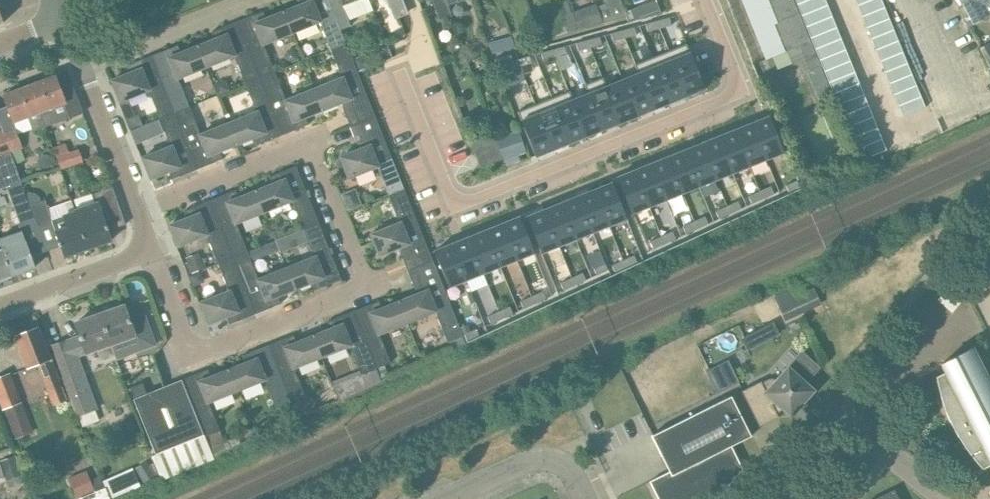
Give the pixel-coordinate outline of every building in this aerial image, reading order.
[(341,29),(329,0),(298,0),(300,5),(283,12),(292,33),(320,21),(331,50),(346,44),(341,29)] [(342,4),(352,0),(329,0),(341,29),(350,25),(342,4)] [(371,0),(359,0),(345,6),(351,19),(375,9),(371,0)] [(396,17),(407,13),(402,0),(389,0),(396,17)] [(439,20),(451,16),(448,5),(449,5),(447,0),(432,0),(439,20)] [(573,12),(571,12),(566,0),(560,0),(541,7),(552,37),(579,29),(573,12)] [(602,23),(611,21),(626,17),(620,0),(603,0),(604,4),(596,7),(602,23)] [(777,24),(773,26),(784,51),(787,50),(812,40),(810,35),(807,30),(805,24),(803,20),(801,13),(799,10),(796,2),(795,0),(767,0),(777,24)] [(796,2),(799,10),(801,13),(827,3),(826,0),(801,0),(796,2)] [(859,2),(864,14),(886,5),(884,0),(865,0),(859,2)] [(965,4),(977,24),(989,16),(983,5),(989,1),(989,0),(971,0),(965,4)] [(827,3),(801,13),(803,20),(805,24),(831,14),(827,3)] [(602,23),(596,7),(595,4),(573,12),(579,29),(602,23)] [(886,5),(864,14),(868,25),(890,16),(886,5)] [(639,6),(625,11),(626,13),(627,16),(629,21),(643,17),(639,6)] [(238,21),(260,78),(275,72),(264,44),(292,33),(283,12),(266,19),(263,11),(238,21)] [(831,14),(805,24),(807,30),(810,35),(836,25),(831,14)] [(890,16),(868,25),(873,36),(895,27),(890,16)] [(669,17),(658,21),(660,28),(660,29),(672,26),(669,17)] [(246,84),(260,78),(238,21),(212,31),(215,39),(198,46),(206,67),(234,56),(246,84)] [(658,21),(646,24),(648,32),(660,29),(660,28),(658,21)] [(836,25),(810,35),(812,40),(814,47),(840,36),(836,25)] [(634,27),(623,30),(625,38),(637,35),(634,27)] [(895,27),(873,36),(877,47),(900,38),(895,27)] [(623,30),(611,34),(613,42),(625,38),(623,30)] [(514,48),(511,36),(488,42),(492,54),(514,48)] [(840,36),(814,47),(819,58),(845,47),(840,36)] [(600,37),(588,40),(590,48),(602,45),(600,37)] [(900,38),(877,47),(882,58),(904,49),(900,38)] [(588,40),(576,43),(578,51),(590,48),(588,40)] [(814,47),(812,40),(787,50),(793,64),(802,60),(820,104),(835,98),(828,80),(824,69),(819,58),(814,47)] [(989,44),(981,48),(989,65),(989,43),(989,44)] [(342,78),(314,89),(323,110),(341,103),(350,126),(375,116),(358,71),(346,44),(331,50),(342,78)] [(687,44),(669,51),(687,96),(705,89),(687,44)] [(152,55),(175,112),(190,106),(178,78),(206,67),(198,46),(181,53),(178,45),(152,55)] [(565,46),(553,50),(555,58),(567,54),(565,46)] [(845,47),(819,58),(824,69),(849,58),(845,47)] [(289,50),(285,59),(287,64),(299,60),(294,48),(289,50)] [(904,49),(882,58),(886,69),(909,60),(904,49)] [(553,50),(541,53),(543,61),(555,58),(553,50)] [(669,51),(652,58),(670,103),(687,96),(669,51)] [(464,54),(454,57),(458,69),(468,65),(464,54)] [(160,118),(175,112),(152,55),(127,66),(129,73),(112,80),(120,102),(149,90),(160,118)] [(360,56),(353,59),(357,71),(369,66),(366,58),(360,56)] [(530,56),(518,59),(520,67),(532,64),(530,56)] [(652,58),(635,65),(654,110),(664,106),(670,103),(652,58)] [(849,58),(824,69),(828,80),(854,70),(849,58)] [(518,59),(506,63),(508,71),(520,67),(518,59)] [(909,60),(886,69),(891,81),(913,72),(909,60)] [(637,74),(622,80),(637,117),(654,110),(635,65),(634,65),(638,73),(638,74),(637,74)] [(854,70),(828,80),(833,91),(859,81),(854,70)] [(275,72),(260,78),(283,135),(309,125),(306,117),(323,110),(314,89),(286,100),(275,72)] [(913,72),(891,81),(895,92),(918,83),(913,72)] [(29,86),(39,113),(65,103),(71,118),(84,113),(72,82),(59,87),(55,76),(29,86)] [(283,135),(260,78),(246,84),(257,112),(229,123),(237,144),(255,137),(257,145),(283,135)] [(602,78),(585,85),(604,130),(620,123),(602,78)] [(603,78),(602,78),(620,123),(637,117),(622,80),(607,87),(603,78)] [(225,81),(214,85),(217,94),(228,90),(225,81)] [(859,81),(833,91),(837,102),(863,92),(859,81)] [(918,83),(895,92),(900,103),(922,94),(918,83)] [(570,91),(569,91),(587,137),(604,130),(585,85),(584,85),(588,94),(573,100),(570,91)] [(17,134),(32,128),(33,132),(45,128),(39,113),(29,86),(4,95),(11,114),(14,122),(13,122),(15,127),(17,134)] [(569,91),(552,98),(570,143),(578,140),(587,137),(569,91)] [(863,92),(837,102),(842,114),(868,103),(863,92)] [(922,94),(900,103),(904,114),(927,105),(922,94)] [(552,98),(535,105),(553,150),(570,143),(552,98)] [(868,103),(842,114),(846,125),(872,114),(868,103)] [(535,105),(518,112),(521,121),(530,142),(536,157),(553,150),(535,105)] [(190,106),(175,112),(198,169),(223,159),(220,151),(237,144),(229,123),(201,135),(190,106)] [(198,169),(175,112),(160,118),(171,146),(143,158),(151,179),(169,172),(172,179),(198,169)] [(872,114),(846,125),(851,136),(877,125),(872,114)] [(138,116),(127,121),(131,129),(142,125),(138,116)] [(389,195),(405,188),(375,116),(350,126),(360,149),(341,157),(349,178),(378,167),(389,195)] [(769,116),(752,123),(767,160),(784,153),(769,116)] [(752,123),(735,130),(750,166),(767,160),(752,123)] [(144,125),(132,130),(137,143),(149,138),(144,125)] [(877,125),(851,136),(855,147),(881,136),(877,125)] [(3,132),(11,152),(21,149),(22,148),(17,134),(15,127),(3,132)] [(735,130),(718,137),(733,173),(750,166),(735,130)] [(10,153),(11,152),(3,132),(0,133),(0,162),(4,173),(16,168),(10,153)] [(498,140),(499,144),(504,158),(525,150),(519,132),(498,140)] [(881,136),(855,147),(860,158),(886,148),(881,136)] [(718,137),(701,144),(716,180),(733,173),(718,137)] [(476,153),(481,166),(504,158),(499,144),(476,153)] [(701,144),(685,150),(699,187),(716,180),(701,144)] [(83,162),(78,148),(57,156),(58,161),(62,170),(83,162)] [(21,149),(11,152),(15,163),(25,159),(21,149)] [(685,150),(668,157),(682,194),(699,187),(685,150)] [(668,157),(651,164),(665,200),(682,194),(668,157)] [(651,164),(634,171),(648,207),(665,200),(651,164)] [(256,191),(264,212),(292,201),(304,229),(319,223),(296,166),(270,176),(273,184),(256,191)] [(634,171),(617,178),(632,214),(648,207),(634,171)] [(797,181),(786,186),(789,193),(800,188),(797,181)] [(612,183),(594,190),(609,226),(627,219),(612,183)] [(34,220),(20,184),(7,188),(21,225),(34,220)] [(770,186),(760,191),(763,199),(774,194),(770,186)] [(76,211),(90,248),(111,241),(108,231),(126,224),(115,192),(113,187),(94,193),(97,203),(76,211)] [(405,188),(389,195),(400,223),(372,234),(380,255),(399,248),(408,271),(434,261),(413,209),(405,188)] [(210,200),(233,257),(248,251),(236,223),(264,212),(256,191),(239,198),(236,190),(210,200)] [(350,190),(341,194),(348,210),(362,205),(358,193),(350,190)] [(594,190),(578,197),(592,233),(609,226),(594,190)] [(760,191),(749,196),(752,204),(763,199),(760,191)] [(568,200),(561,203),(576,240),(592,233),(578,197),(568,200)] [(52,220),(45,200),(31,205),(38,225),(52,220)] [(218,263),(233,257),(210,200),(185,210),(187,218),(170,225),(178,246),(207,235),(218,263)] [(738,201),(727,206),(730,214),(741,209),(738,201)] [(561,203),(544,210),(559,246),(576,240),(561,203)] [(727,206),(716,211),(719,219),(730,214),(727,206)] [(542,211),(527,217),(541,253),(559,246),(544,210),(542,211)] [(90,248),(76,211),(75,211),(76,212),(57,219),(54,226),(65,257),(90,248)] [(705,216),(694,222),(697,229),(708,224),(705,216)] [(520,217),(502,224),(517,260),(534,253),(520,217)] [(276,219),(269,222),(271,229),(279,226),(276,219)] [(694,222),(683,227),(687,234),(697,229),(694,222)] [(319,223),(304,229),(315,257),(287,268),(295,289),(313,282),(315,290),(342,279),(319,223)] [(502,224),(485,231),(500,267),(517,260),(502,224)] [(0,239),(13,275),(35,267),(31,257),(32,256),(31,253),(30,253),(22,231),(0,239)] [(485,231),(469,237),(483,274),(498,268),(500,267),(485,231)] [(672,232),(661,237),(665,244),(676,239),(672,232)] [(469,237),(452,244),(467,280),(483,274),(469,237)] [(661,237),(651,242),(654,249),(665,244),(661,237)] [(13,275),(0,239),(0,280),(13,275)] [(266,244),(261,246),(264,252),(270,254),(280,250),(276,240),(266,244)] [(452,244),(434,251),(449,288),(467,280),(452,244)] [(248,251),(233,257),(256,314),(281,304),(278,296),(295,289),(287,268),(259,279),(248,251)] [(205,268),(199,253),(186,258),(188,263),(184,264),(188,275),(205,268)] [(634,256),(623,261),(626,268),(637,263),(634,256)] [(256,314),(233,257),(218,263),(229,291),(201,302),(209,324),(227,316),(230,324),(256,314)] [(435,263),(434,261),(408,271),(418,294),(399,302),(404,315),(408,323),(436,312),(449,343),(464,337),(452,307),(435,263)] [(623,261),(612,266),(615,273),(626,268),(623,261)] [(604,263),(593,268),(597,275),(608,270),(604,263)] [(201,271),(189,275),(194,286),(200,284),(203,277),(201,271)] [(582,273),(572,278),(572,279),(575,285),(586,280),(582,273)] [(572,278),(561,283),(564,290),(575,285),(572,279),(572,278)] [(806,292),(804,288),(775,301),(785,321),(821,304),(814,288),(806,292)] [(542,292),(531,297),(532,297),(535,304),(546,299),(542,292)] [(531,297),(520,302),(524,309),(535,304),(532,297),(531,297)] [(101,314),(116,356),(117,359),(156,345),(140,301),(125,307),(125,306),(112,310),(110,308),(107,306),(103,307),(102,311),(102,314),(101,314)] [(353,311),(376,369),(391,363),(380,334),(408,323),(404,315),(399,302),(382,308),(379,301),(353,311)] [(509,307),(499,312),(499,313),(502,319),(513,314),(509,307)] [(331,329),(314,336),(322,357),(350,346),(361,375),(376,369),(353,311),(328,321),(331,329)] [(499,312),(487,317),(491,324),(502,319),(499,313),(499,312)] [(79,415),(99,408),(79,356),(86,353),(98,349),(100,357),(106,359),(116,356),(101,314),(98,315),(89,318),(76,323),(79,332),(66,337),(69,347),(55,352),(54,352),(79,415)] [(765,335),(773,337),(780,334),(774,322),(761,328),(765,335)] [(54,405),(67,400),(38,327),(15,336),(28,369),(38,365),(54,405)] [(476,329),(465,334),(468,341),(479,336),(476,329)] [(279,371),(291,403),(306,397),(294,368),(322,357),(314,336),(297,343),(294,335),(268,345),(279,371)] [(279,371),(268,345),(242,355),(245,363),(228,370),(236,391),(264,380),(276,409),(291,403),(279,371)] [(973,348),(941,364),(945,372),(936,377),(939,389),(942,402),(947,414),(952,426),(959,438),(966,449),(975,460),(982,469),(989,465),(989,382),(973,348)] [(761,381),(742,391),(751,409),(760,427),(779,417),(777,415),(783,409),(791,416),(813,390),(806,384),(821,368),(804,353),(790,369),(788,368),(776,381),(773,378),(770,379),(762,383),(761,381)] [(728,360),(706,371),(717,394),(740,382),(728,360)] [(209,402),(236,391),(228,370),(211,377),(208,369),(182,380),(190,398),(204,435),(205,437),(221,431),(209,402)] [(11,374),(0,378),(0,398),(4,409),(21,402),(11,374)] [(204,435),(190,398),(182,380),(147,394),(143,383),(131,388),(135,399),(134,399),(156,455),(204,435)] [(311,396),(295,403),(300,416),(317,409),(311,396)] [(731,397),(652,436),(670,472),(650,482),(659,498),(716,498),(742,469),(731,446),(751,436),(731,397)] [(290,405),(273,412),(279,425),(296,419),(290,405)] [(134,418),(121,423),(126,436),(139,431),(134,418)] [(11,429),(15,439),(32,433),(29,423),(11,429)] [(156,455),(152,456),(161,481),(162,481),(214,459),(213,457),(205,437),(204,435),(156,455)] [(5,477),(5,479),(21,474),(15,456),(0,461),(0,463),(5,477)] [(137,470),(144,482),(155,475),(148,463),(137,470)] [(133,468),(103,481),(111,498),(141,486),(133,468)] [(73,488),(78,498),(96,492),(91,481),(73,488)] [(875,498),(899,498),(894,490),(875,498)]
